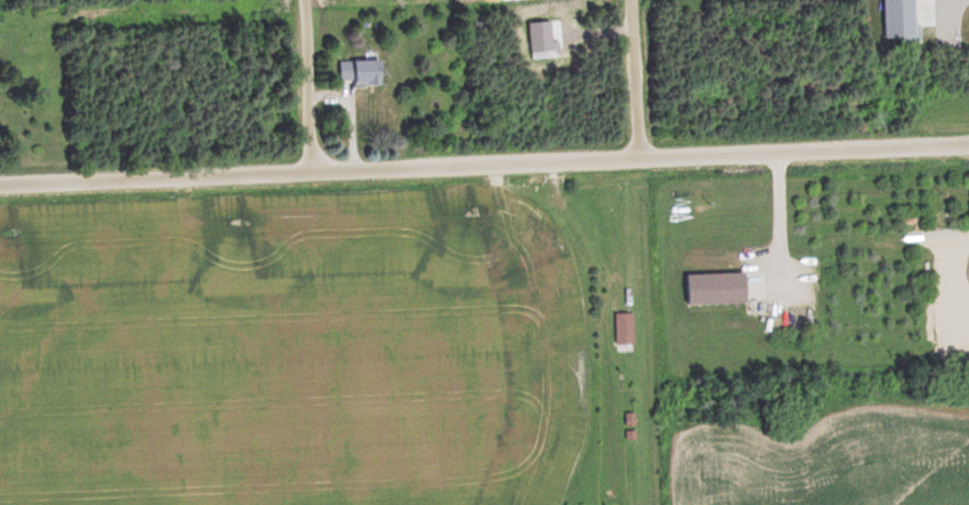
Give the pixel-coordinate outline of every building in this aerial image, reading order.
[(390,59),(343,61),(344,80),(358,80),(358,86),(391,84),(390,59)] [(689,275),(690,305),(755,304),(754,274),(689,275)] [(619,314),(619,346),(639,346),(639,314),(619,314)]
